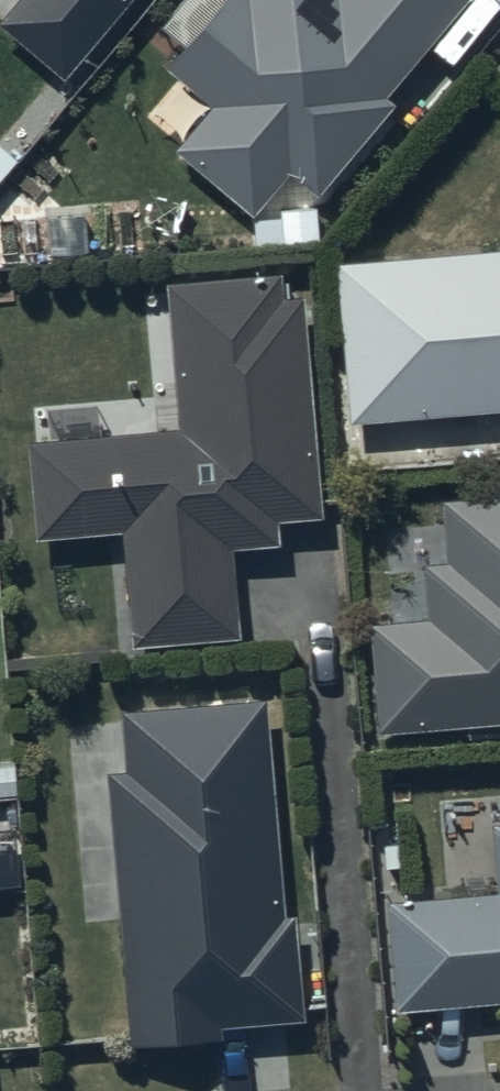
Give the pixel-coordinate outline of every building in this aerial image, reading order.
[(0,16),(0,17),(63,72),(123,0),(14,0),(0,16)] [(166,61),(208,95),(169,141),(252,209),(290,163),(316,185),(392,93),(385,88),(457,0),(216,0),(166,61)] [(336,259),(349,417),(499,404),(499,244),(336,259)] [(181,423),(28,434),(38,530),(122,522),(134,638),(239,628),(230,540),(276,536),(275,518),(321,514),(299,289),(283,290),(281,269),(167,280),(181,423)] [(370,617),(377,727),(499,716),(499,493),(445,496),(448,557),(425,559),(428,614),(370,617)] [(263,695),(121,706),(126,764),(108,766),(131,1039),(222,1032),(221,1017),(300,1011),(292,912),(282,913),(263,695)] [(491,823),(497,884),(384,895),(396,1006),(499,995),(499,822),(491,823)]
